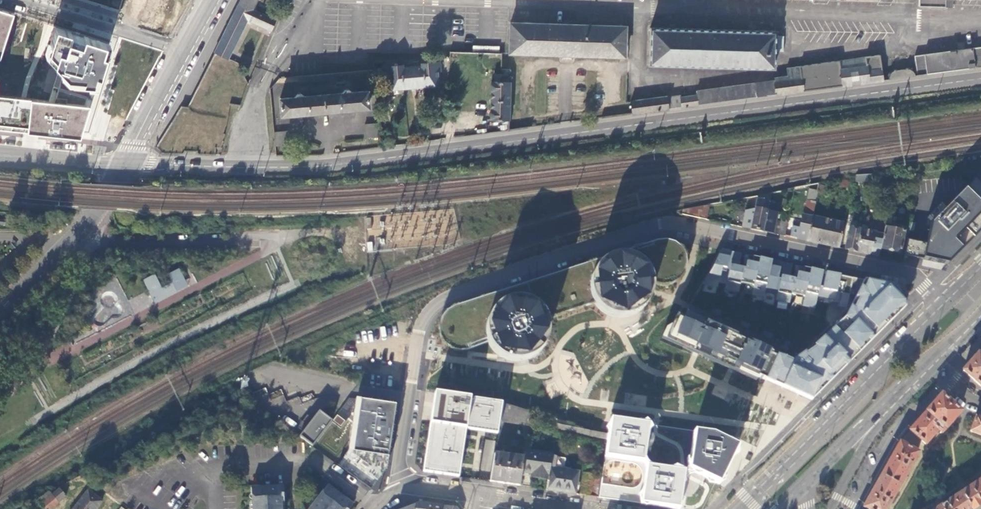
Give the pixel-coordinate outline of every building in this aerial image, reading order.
[(246,21),(270,31),(275,21),(252,9),(257,0),(243,0),(220,41),(214,53),(227,59),(246,21)] [(0,61),(14,16),(0,11),(0,61)] [(511,23),(510,53),(625,57),(626,27),(511,23)] [(55,27),(45,55),(47,62),(58,75),(49,101),(0,97),(0,133),(82,141),(112,47),(103,42),(55,27)] [(650,62),(770,66),(771,34),(709,31),(651,30),(650,62)] [(915,76),(980,67),(980,52),(980,46),(913,55),(915,76)] [(631,101),(633,114),(882,81),(878,54),(784,67),(785,78),(695,91),(695,94),(679,96),(679,95),(665,97),(665,96),(631,101)] [(387,76),(389,89),(439,85),(438,72),(440,72),(439,62),(422,64),(422,66),(402,68),(402,65),(384,67),(385,76),(387,76)] [(510,123),(510,82),(492,82),(491,119),(503,120),(502,123),(510,123)] [(280,99),(281,115),(369,107),(367,91),(352,92),(349,89),(345,90),(343,93),(305,96),(301,93),(297,94),(294,97),(280,99)] [(381,137),(380,123),(365,124),(366,138),(381,137)] [(274,132),(275,146),(289,145),(288,131),(274,132)] [(947,264),(980,228),(980,186),(975,180),(933,222),(929,242),(926,259),(947,264)] [(816,202),(818,191),(810,189),(807,200),(816,202)] [(755,209),(745,210),(742,227),(763,231),(770,199),(771,193),(758,195),(755,209)] [(770,233),(774,234),(777,220),(779,206),(774,205),(775,201),(770,199),(763,231),(770,233)] [(807,200),(805,208),(814,210),(816,202),(807,200)] [(683,215),(707,220),(710,204),(683,210),(683,215)] [(807,241),(812,217),(814,211),(814,210),(805,208),(804,215),(802,215),(799,232),(793,231),(791,238),(797,239),(807,241)] [(777,234),(785,236),(789,219),(782,217),(781,221),(780,221),(777,234)] [(826,245),(839,247),(844,224),(812,217),(807,241),(826,245)] [(850,249),(858,251),(862,229),(851,227),(846,249),(850,249)] [(884,234),(881,248),(891,250),(901,252),(905,232),(885,227),(884,234)] [(884,234),(862,229),(858,251),(867,253),(879,255),(881,248),(884,234)] [(906,254),(926,259),(929,242),(909,238),(906,254)] [(468,350),(489,343),(487,334),(488,324),(491,315),(498,308),(507,302),(516,300),(526,301),(536,305),(543,312),(547,319),(594,304),(592,299),(590,290),(591,285),(592,279),(595,271),(598,267),(603,263),(610,259),(620,257),(630,258),(640,262),(646,268),(651,275),(653,283),(657,285),(663,286),(668,286),(673,284),(678,281),(682,278),(685,274),(687,268),(688,263),(687,257),(685,252),(682,248),(678,244),(674,242),(668,240),(663,240),(657,241),(455,306),(450,308),(445,312),(442,316),(440,321),(439,326),(439,332),(440,337),(443,342),(447,346),(452,349),(457,351),(463,351),(468,350)] [(864,279),(722,248),(710,272),(699,290),(824,317),(834,327),(847,315),(864,279)] [(598,267),(595,271),(592,279),(591,285),(590,290),(592,299),(594,304),(598,309),(603,313),(608,316),(614,318),(620,319),(626,319),(632,318),(638,315),(643,311),(647,307),(650,301),(652,295),(653,289),(653,283),(651,275),(646,268),(640,262),(630,258),(620,257),(610,259),(603,263),(598,267)] [(155,273),(143,279),(153,303),(188,287),(180,268),(158,279),(155,273)] [(765,381),(813,401),(907,304),(899,286),(864,279),(847,315),(834,327),(795,359),(778,352),(765,381)] [(498,308),(491,315),(488,324),(487,334),(489,343),(494,351),(501,357),(510,361),(519,362),(529,361),(537,356),(544,349),(548,340),(550,330),(548,321),(547,319),(543,312),(536,305),(526,301),(516,300),(507,302),(498,308)] [(778,352),(687,311),(684,317),(677,314),(672,325),(666,329),(662,336),(684,346),(736,368),(765,381),(778,352)] [(974,358),(963,371),(980,387),(980,350),(974,358)] [(463,431),(496,436),(499,422),(501,403),(426,391),(421,428),(414,470),(456,477),(463,431)] [(909,430),(910,431),(928,441),(937,430),(940,433),(959,411),(941,395),(923,415),(909,430)] [(396,405),(367,400),(356,451),(341,467),(371,489),(387,468),(394,424),(396,405)] [(528,427),(530,411),(501,403),(499,422),(528,427)] [(331,421),(317,412),(299,438),(312,447),(331,421)] [(336,414),(333,421),(342,425),(345,418),(336,414)] [(975,417),(970,431),(980,435),(980,419),(975,417)] [(623,420),(611,418),(608,433),(599,497),(688,508),(697,508),(699,499),(701,491),(703,479),(720,488),(741,447),(711,433),(691,430),(686,472),(668,467),(649,462),(653,424),(623,420)] [(607,440),(608,434),(583,429),(583,428),(557,423),(555,431),(607,440)] [(900,443),(899,442),(879,478),(863,507),(865,508),(867,508),(886,508),(917,453),(900,443)] [(552,455),(525,451),(523,459),(522,472),(527,473),(533,474),(533,478),(549,480),(552,457),(552,455)] [(494,454),(490,482),(505,484),(520,486),(522,472),(523,459),(494,454)] [(551,490),(575,494),(578,473),(563,471),(554,469),(556,457),(552,457),(549,480),(547,490),(551,490)] [(565,459),(556,457),(554,469),(563,471),(565,459)] [(599,497),(602,478),(594,476),(590,496),(599,497)] [(65,487),(70,493),(82,484),(77,478),(65,487)] [(979,505),(980,504),(980,479),(968,487),(979,505)] [(255,488),(255,490),(252,490),(252,508),(282,508),(281,498),(284,498),(284,489),(281,489),(280,486),(255,488)] [(331,487),(329,489),(326,488),(309,508),(350,508),(352,506),(349,504),(351,502),(331,487)] [(979,505),(968,487),(962,491),(973,508),(979,505)] [(31,504),(36,508),(40,504),(44,508),(50,508),(66,497),(64,495),(66,493),(64,491),(63,493),(60,489),(52,495),(49,492),(31,504)] [(102,501),(89,490),(73,508),(96,508),(102,501)] [(962,491),(935,508),(973,508),(962,491)]
